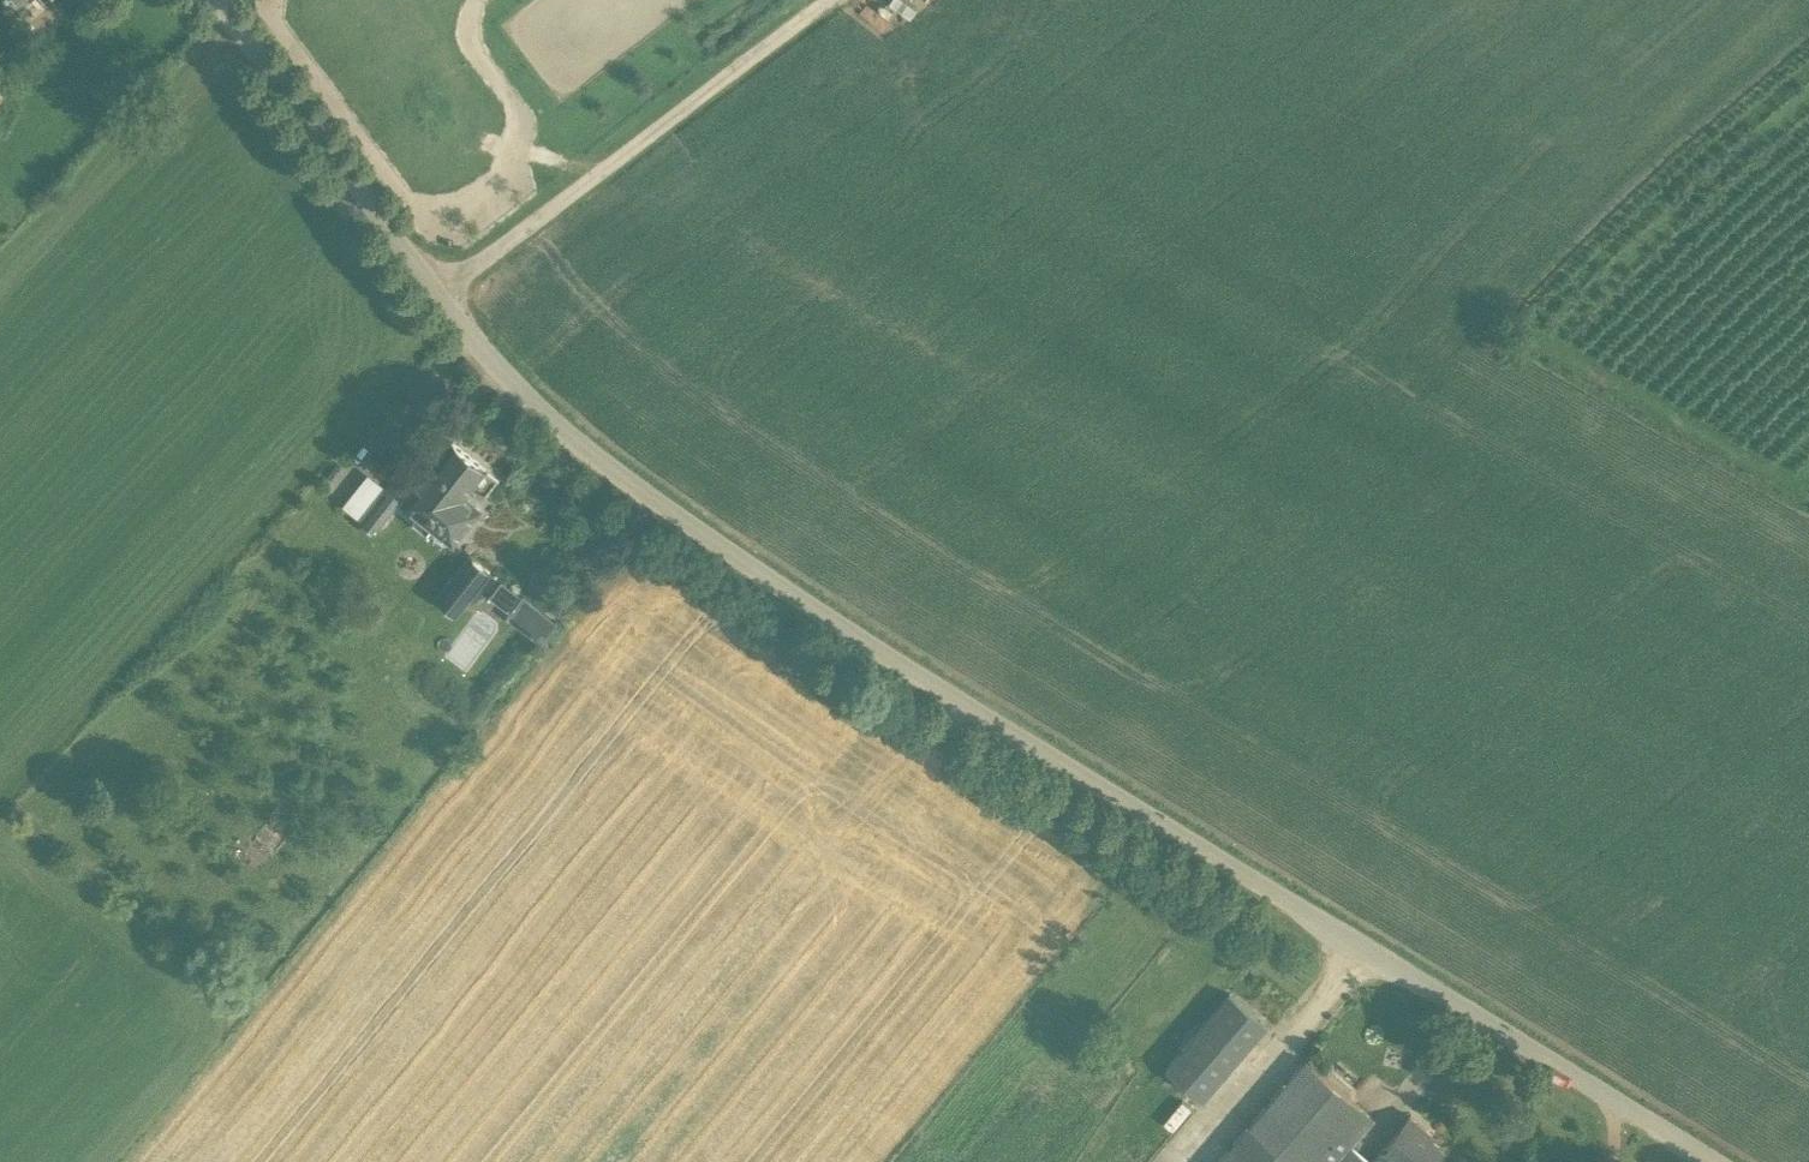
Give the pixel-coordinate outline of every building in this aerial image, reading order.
[(452,441),(406,498),(402,503),(452,542),(479,509),(462,495),(485,467),(452,441)] [(389,485),(387,487),(361,519),(375,530),(404,496),(389,485)] [(470,553),(435,597),(457,615),(492,571),(470,553)] [(522,594),(506,616),(541,643),(558,621),(522,594)] [(1229,991),(1165,1066),(1203,1099),(1268,1024),(1229,991)] [(1353,1143),(1376,1118),(1306,1057),(1215,1161),(1375,1161),(1353,1143)] [(1381,1147),(1398,1161),(1432,1161),(1444,1148),(1431,1137),(1434,1134),(1410,1114),(1381,1147)]
